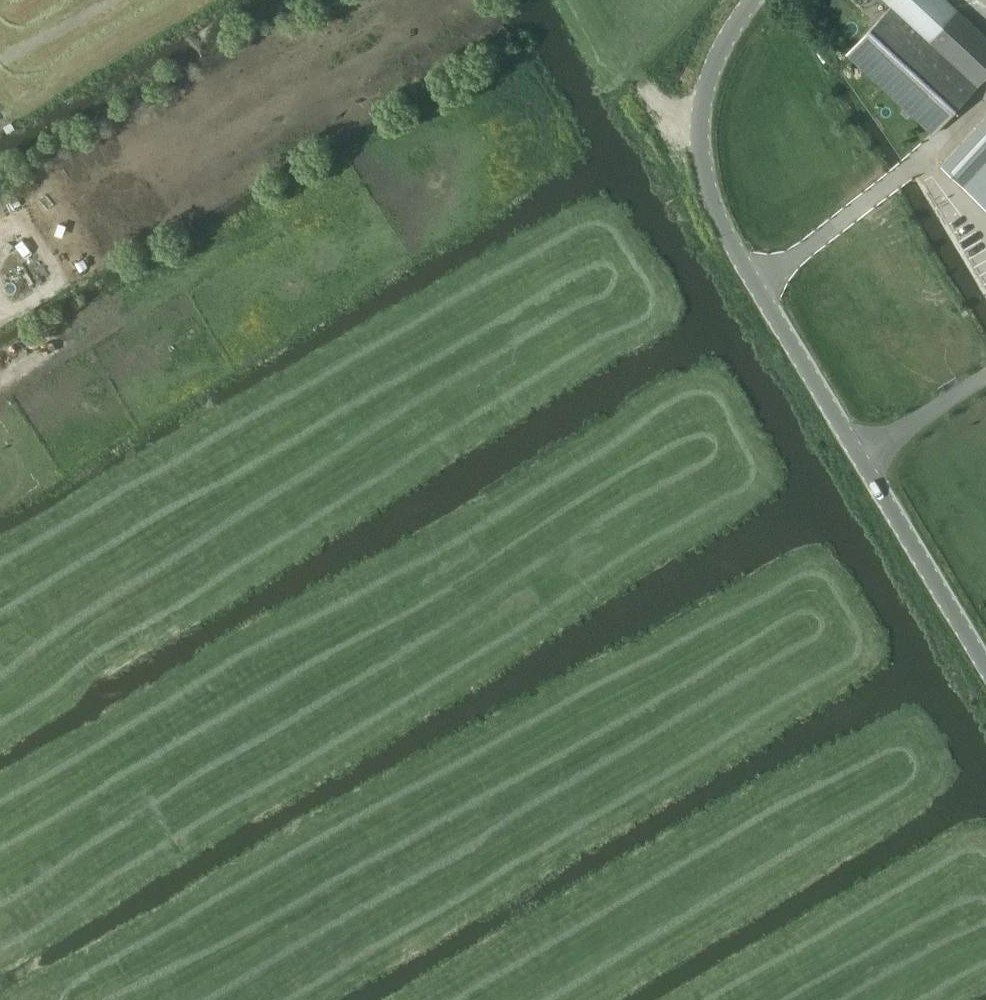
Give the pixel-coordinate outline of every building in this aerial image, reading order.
[(985,76),(985,35),(948,0),(886,0),(892,5),(848,54),(933,133),(985,76)] [(942,164),(985,206),(985,116),(942,164)]
